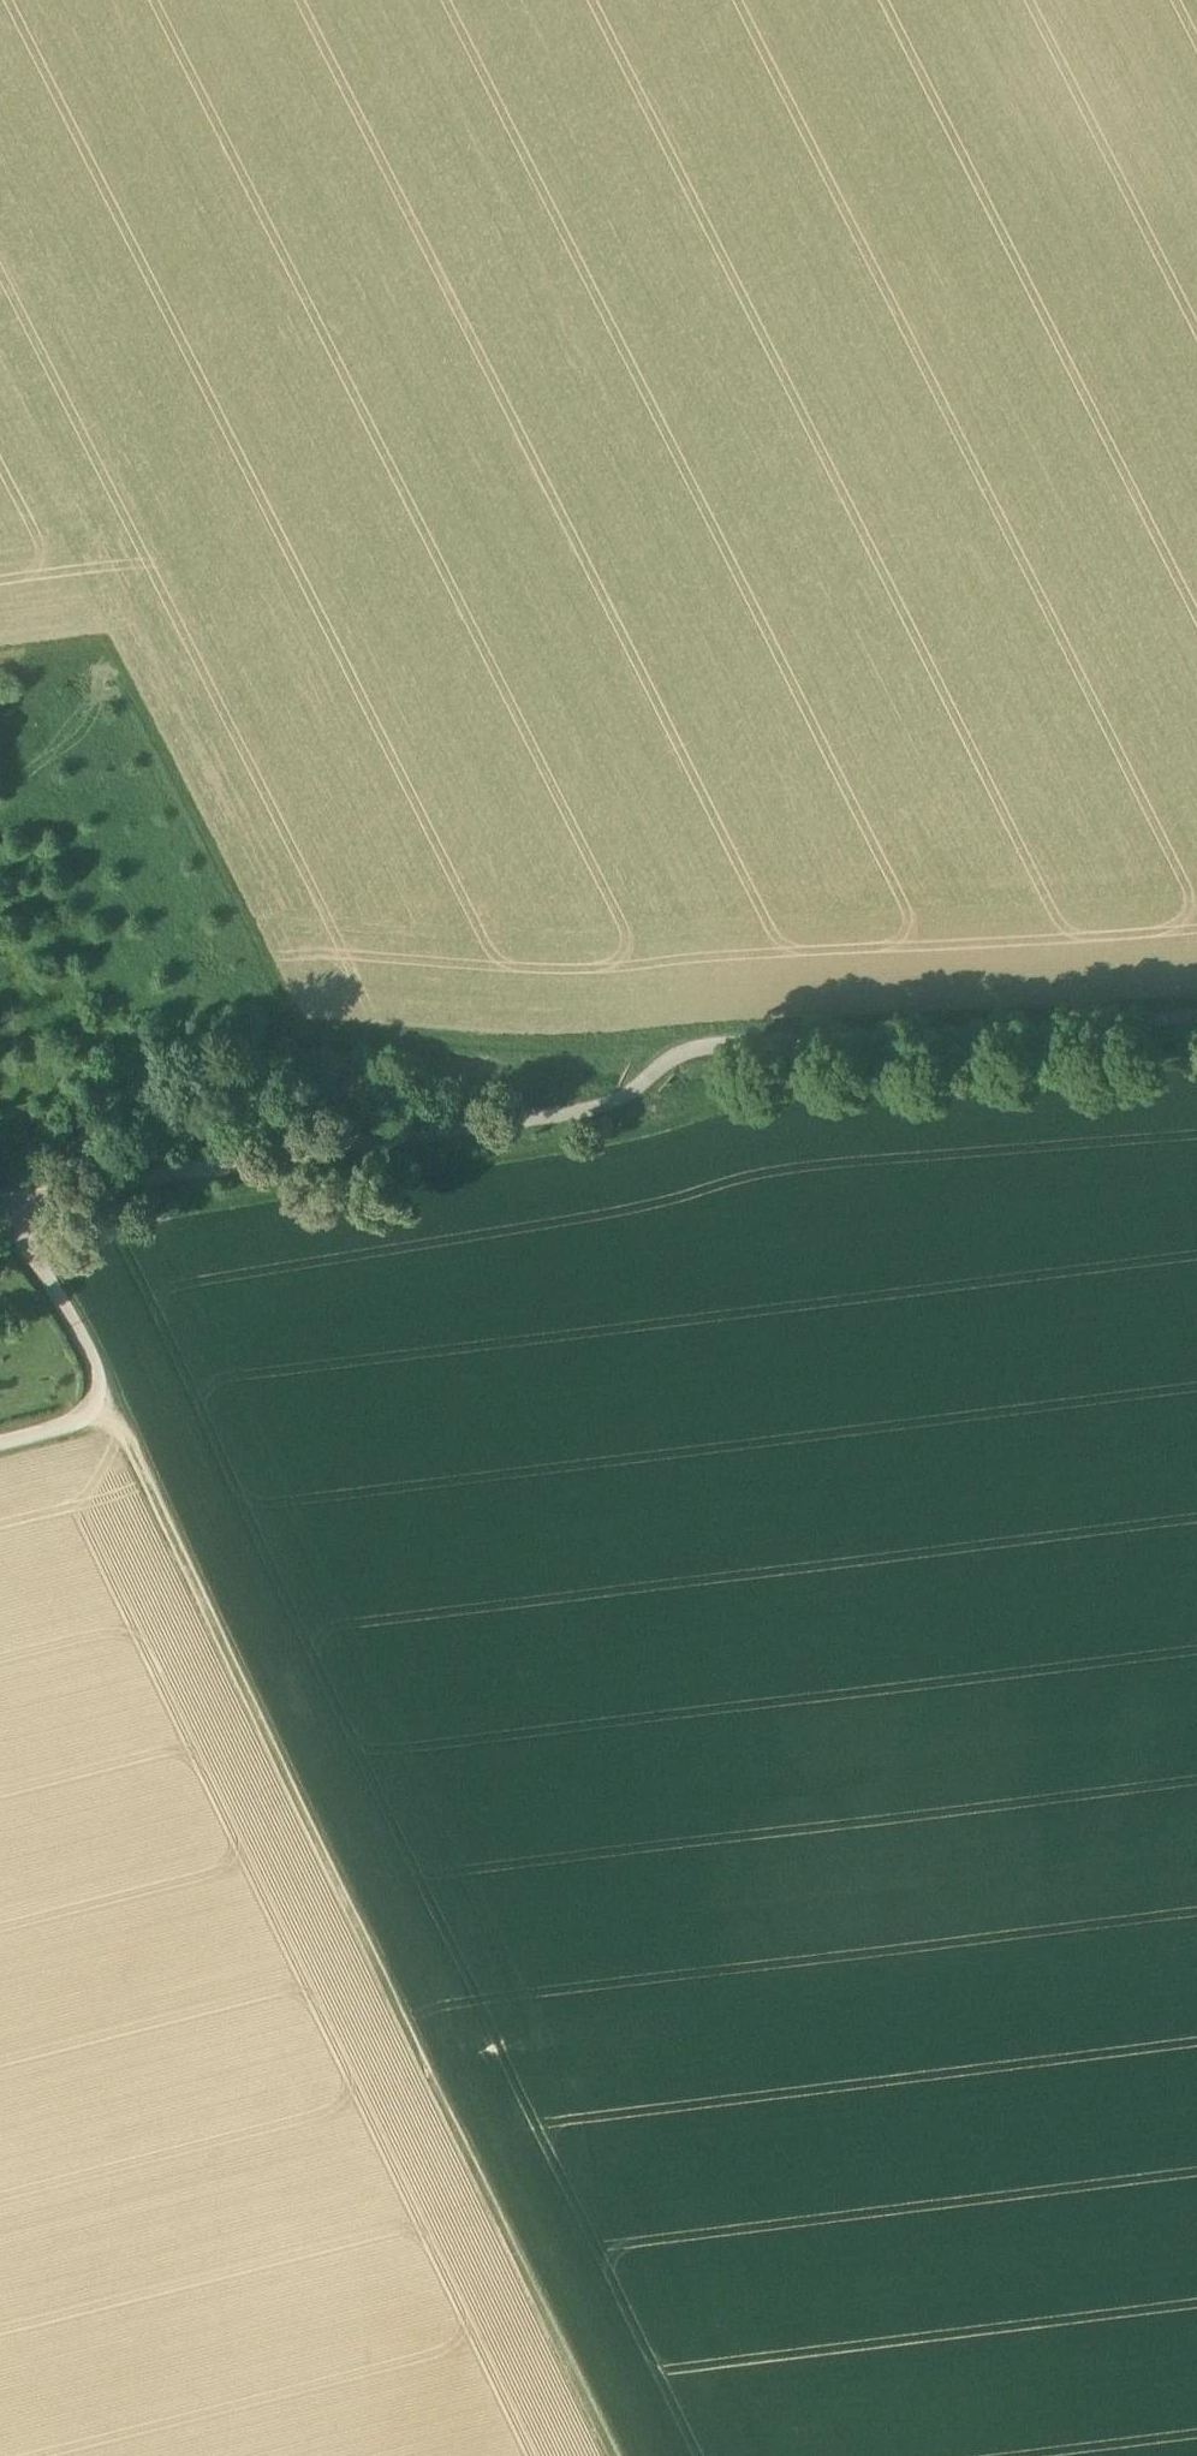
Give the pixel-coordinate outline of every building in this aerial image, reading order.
[(522,1091),(505,1094),(507,1106),(524,1103),(522,1091)]
